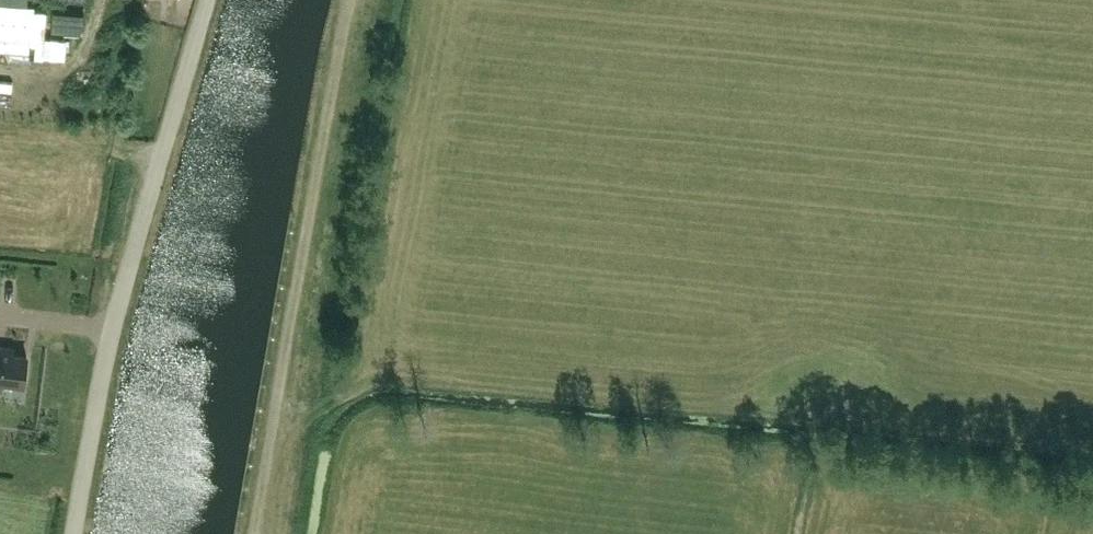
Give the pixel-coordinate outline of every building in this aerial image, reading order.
[(30,54),(31,40),(44,41),(46,12),(27,11),(28,0),(0,0),(0,51),(30,54)] [(1,387),(2,381),(24,383),(27,356),(13,354),(14,348),(0,346),(0,387),(1,387)]
